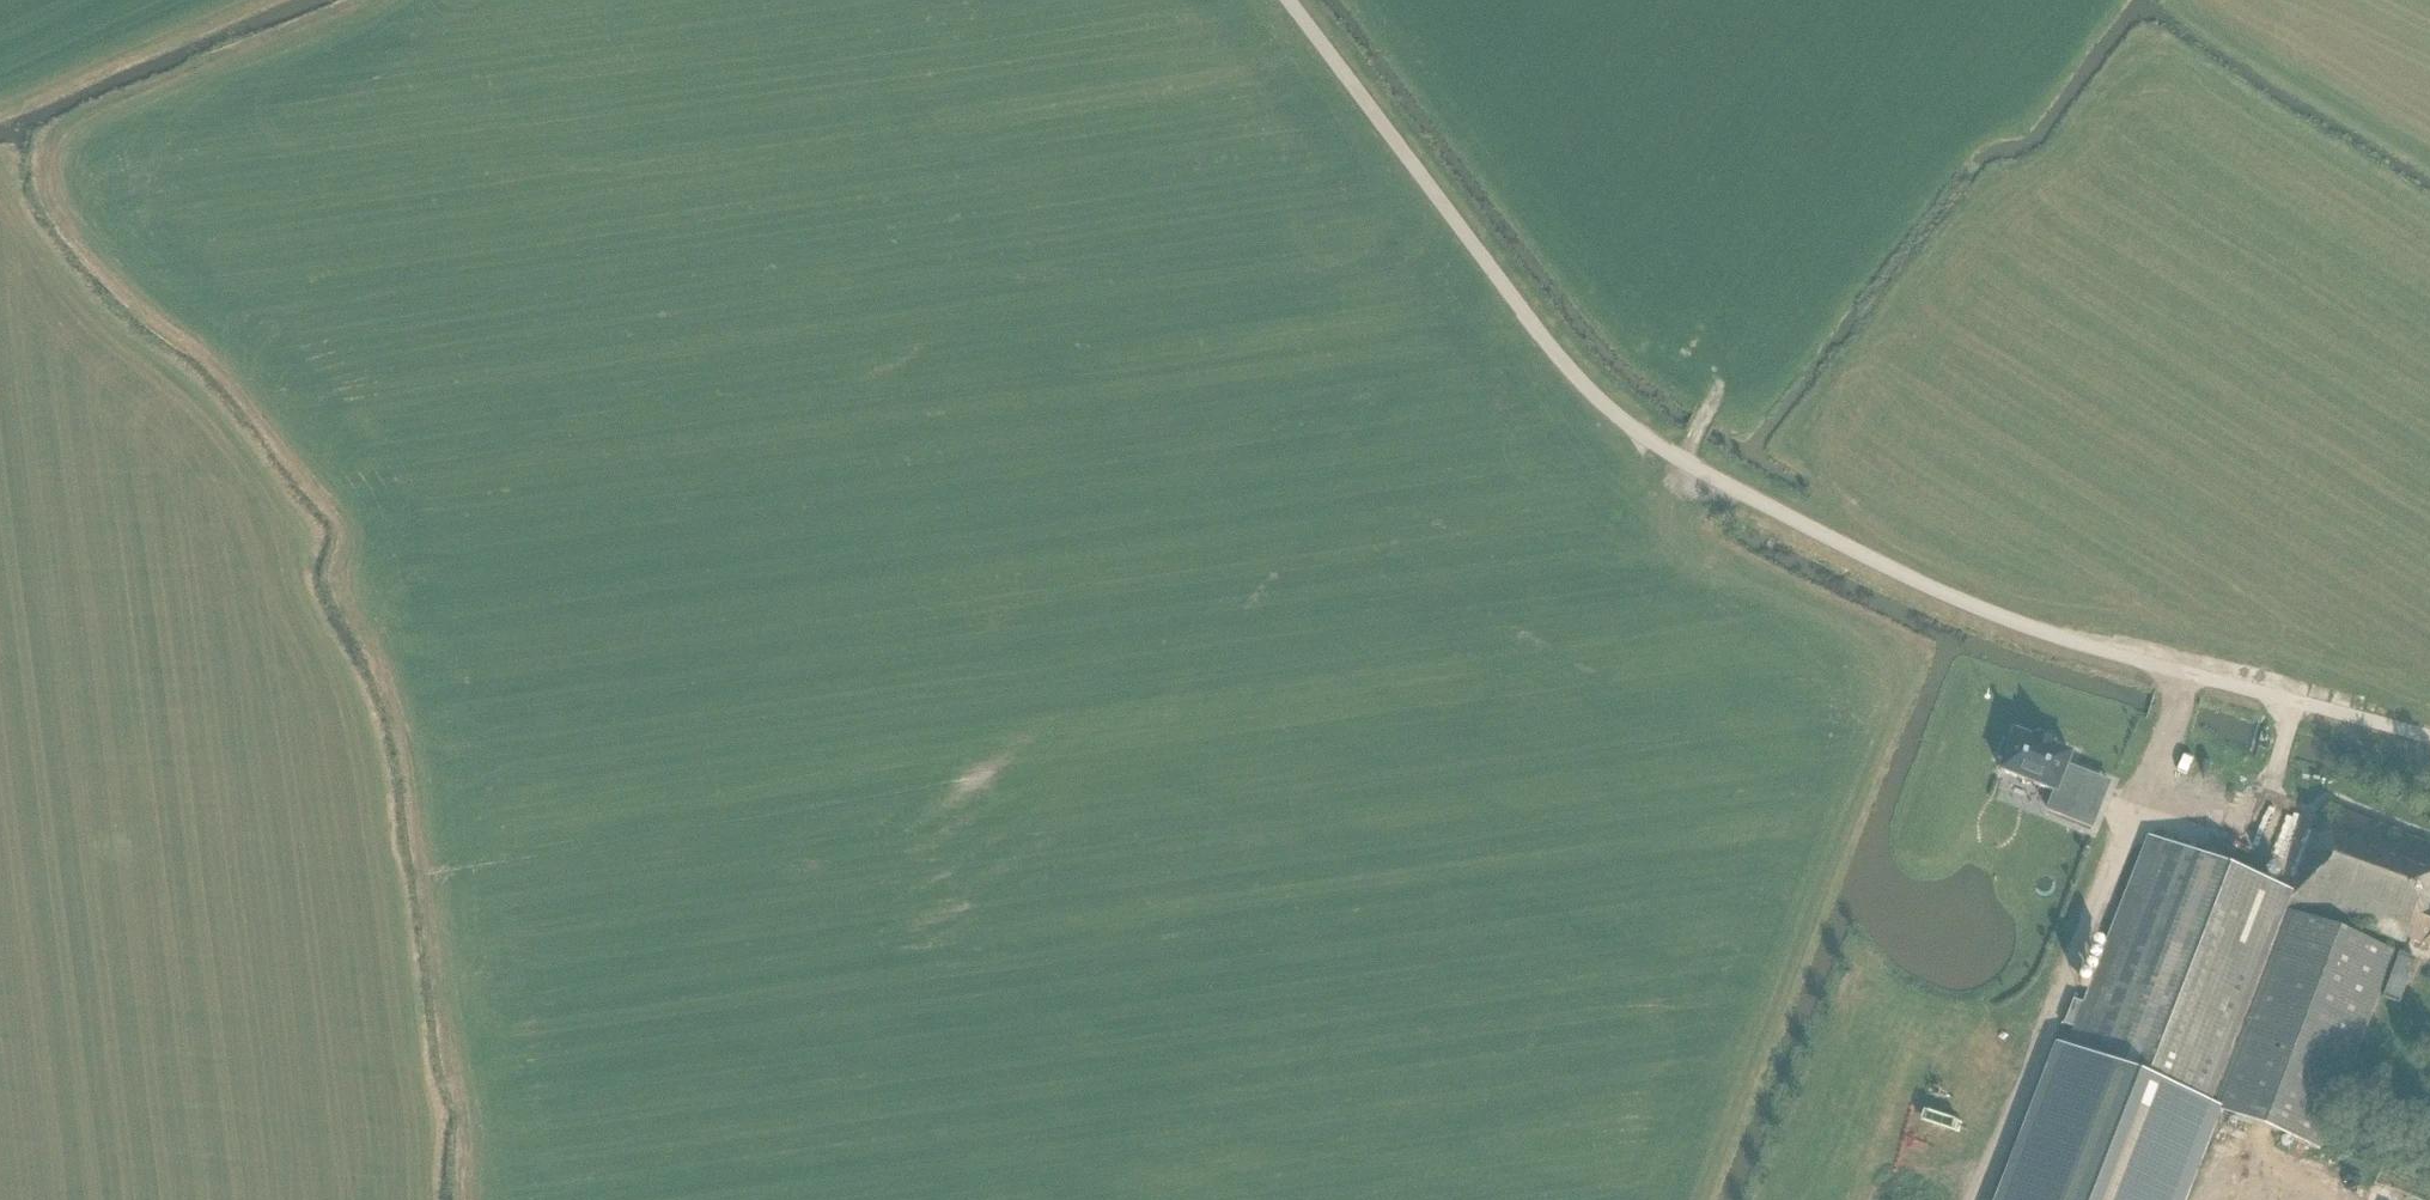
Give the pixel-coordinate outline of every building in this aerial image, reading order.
[(2034,741),(2015,734),(2011,745),(2005,743),(1999,759),(2005,761),(2000,772),(2054,793),(2047,811),(2069,820),(2087,775),(2067,767),(2071,756),(2052,748),(2053,746),(2035,739),(2034,741)] [(2212,1108),(2320,1149),(2396,951),(2348,933),(2352,923),(2404,943),(2406,938),(2429,947),(2429,844),(2329,806),(2319,833),(2314,831),(2291,892),(2218,864),(2149,837),(2067,1049),(2061,1047),(2001,1199),(2178,1199),(2212,1108)]
